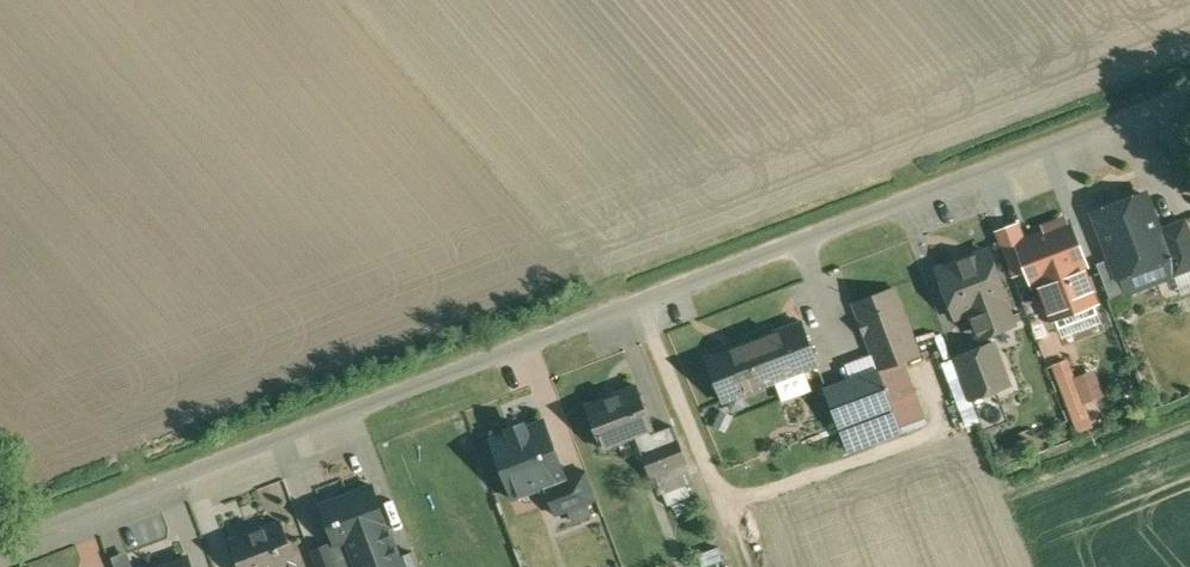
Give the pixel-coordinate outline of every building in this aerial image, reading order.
[(1144,194),(1095,212),(1112,257),(1126,294),(1175,274),(1158,230),(1144,194)] [(1158,230),(1175,274),(1189,268),(1189,234),(1184,220),(1158,230)] [(1065,224),(1046,231),(1046,233),(1017,244),(1033,286),(1040,283),(1052,313),(1093,298),(1082,267),(1084,266),(1068,224),(1066,225),(1065,224)] [(988,253),(972,259),(971,259),(957,264),(958,265),(938,272),(956,317),(971,311),(981,338),(1012,326),(1002,299),(1005,298),(988,253)] [(1112,257),(1096,263),(1110,300),(1126,294),(1112,257)] [(893,289),(853,304),(878,371),(879,372),(879,371),(919,356),(893,289)] [(802,323),(706,360),(722,402),(819,365),(802,323)] [(993,345),(957,359),(972,399),(1008,385),(993,345)] [(902,432),(879,371),(879,372),(878,371),(824,391),(847,453),(902,432)] [(636,385),(584,405),(601,448),(633,436),(651,429),(653,428),(636,385)] [(543,423),(525,430),(525,428),(520,426),(511,430),(509,434),(510,435),(492,442),(514,500),(544,489),(566,481),(565,480),(543,423)] [(672,426),(653,434),(651,429),(633,436),(648,476),(686,462),(672,426)] [(587,472),(565,480),(566,481),(544,489),(554,515),(569,510),(587,503),(597,499),(587,472)] [(371,485),(347,494),(348,497),(322,507),(336,543),(336,545),(348,541),(386,526),(371,485)] [(587,503),(569,510),(574,522),(591,516),(587,503)] [(230,542),(240,566),(287,566),(300,566),(283,522),(230,542)] [(348,541),(358,566),(401,566),(398,559),(386,526),(348,541)] [(312,552),(318,566),(358,566),(348,541),(336,545),(336,543),(312,552)] [(414,554),(398,559),(401,566),(419,566),(414,554)] [(187,558),(186,558),(186,559),(166,566),(191,566),(187,558)]
